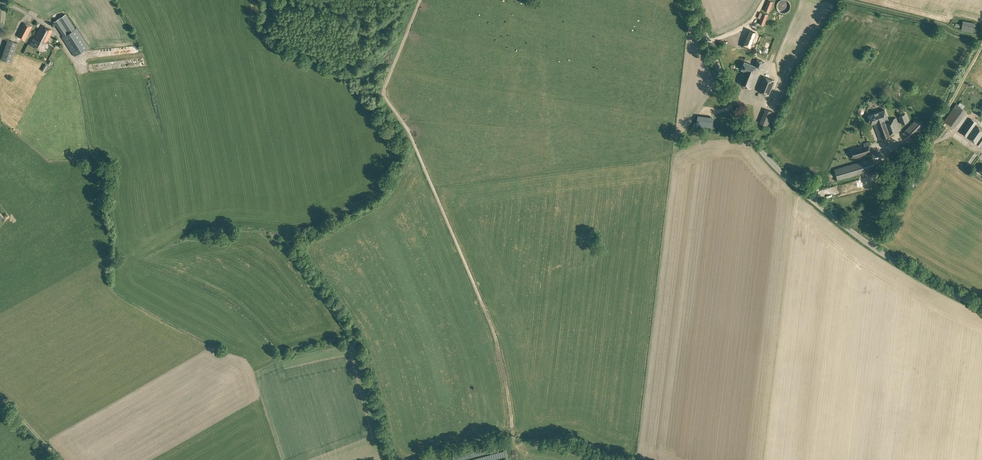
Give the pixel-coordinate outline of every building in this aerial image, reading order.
[(773,2),(769,0),(768,0),(764,10),(769,12),(773,2)] [(791,7),(791,6),(791,4),(790,3),(789,2),(788,1),(786,1),(785,0),(784,0),(783,0),(781,1),(780,2),(779,2),(779,3),(778,5),(777,6),(777,7),(777,9),(778,10),(778,11),(779,12),(780,13),(781,14),(783,14),(785,14),(786,14),(787,14),(788,13),(789,12),(790,11),(791,10),(791,9),(791,7)] [(764,25),(768,15),(762,13),(758,23),(764,25)] [(75,29),(65,14),(54,22),(63,36),(62,37),(74,56),(89,46),(77,27),(75,29)] [(12,34),(19,21),(13,18),(6,31),(12,34)] [(25,40),(32,27),(24,22),(17,36),(25,40)] [(47,41),(52,30),(41,25),(34,39),(33,38),(30,44),(43,51),(47,43),(49,44),(50,42),(47,41)] [(757,39),(758,36),(752,33),(751,36),(747,35),(744,44),(751,46),(754,38),(757,39)] [(10,62),(17,43),(7,39),(0,59),(10,62)] [(871,60),(874,52),(866,49),(863,57),(871,60)] [(763,69),(765,62),(757,59),(755,66),(744,62),(741,69),(743,70),(737,83),(751,88),(759,68),(763,69)] [(757,91),(768,95),(774,80),(763,76),(757,91)] [(965,106),(960,102),(958,105),(956,104),(944,120),(954,128),(966,111),(963,108),(965,106)] [(759,123),(768,126),(773,113),(765,109),(759,123)] [(889,121),(885,109),(880,111),(872,114),(873,114),(868,116),(871,124),(873,123),(880,139),(900,130),(896,118),(889,121)] [(901,124),(909,122),(905,113),(898,116),(901,124)] [(910,141),(925,127),(917,119),(902,133),(910,141)] [(981,142),(981,130),(976,125),(977,124),(971,119),(961,133),(979,147),(981,142)] [(940,137),(947,127),(942,124),(935,134),(940,137)] [(852,159),(871,153),(869,146),(871,145),(870,141),(864,143),(864,145),(849,149),(852,159)] [(838,180),(876,169),(873,158),(834,169),(838,180)]
